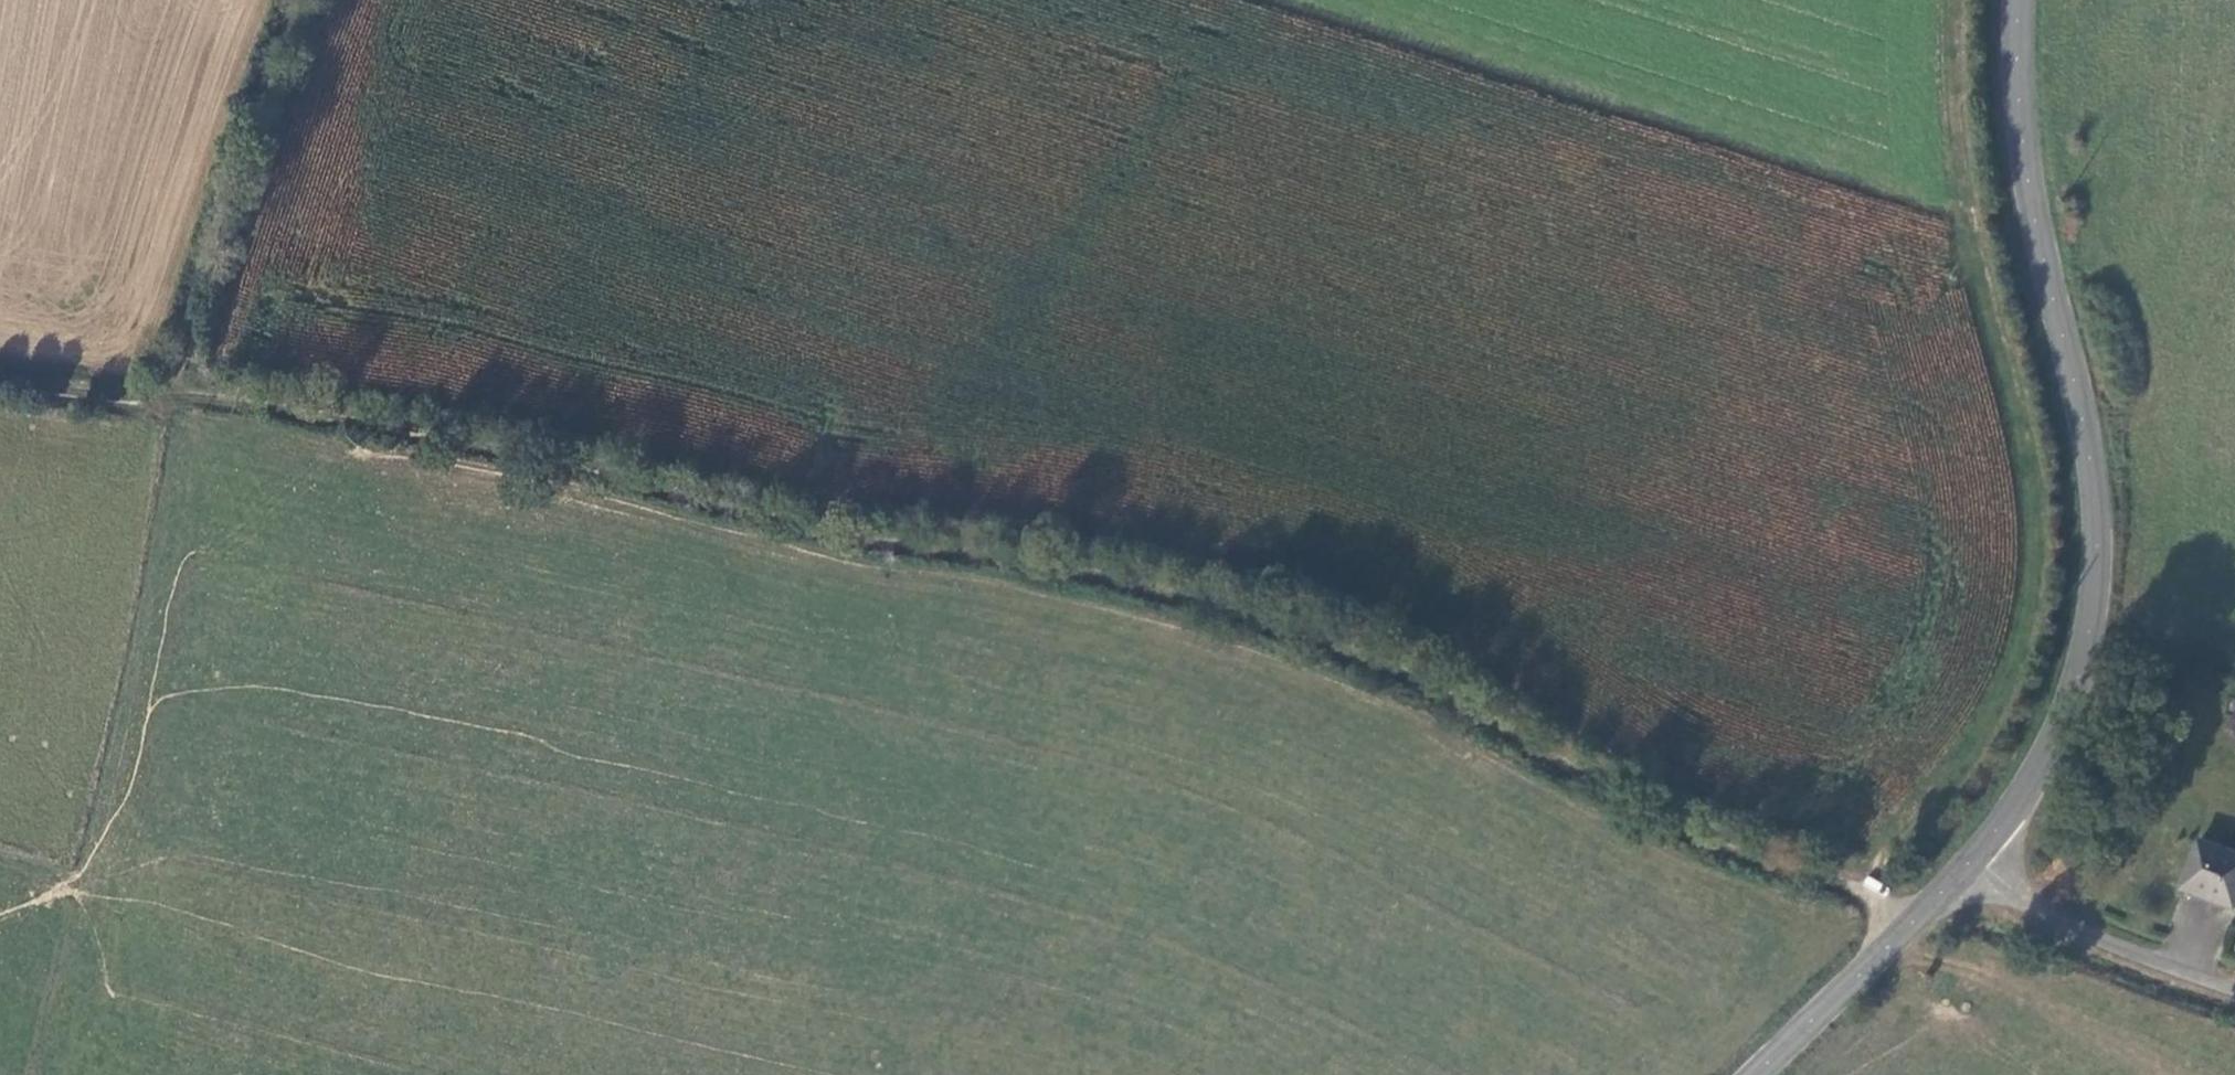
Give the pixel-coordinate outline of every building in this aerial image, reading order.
[(2234,892),(2234,866),(2191,851),(2176,893),(2204,904),(2202,912),(2225,920),(2234,892)]
